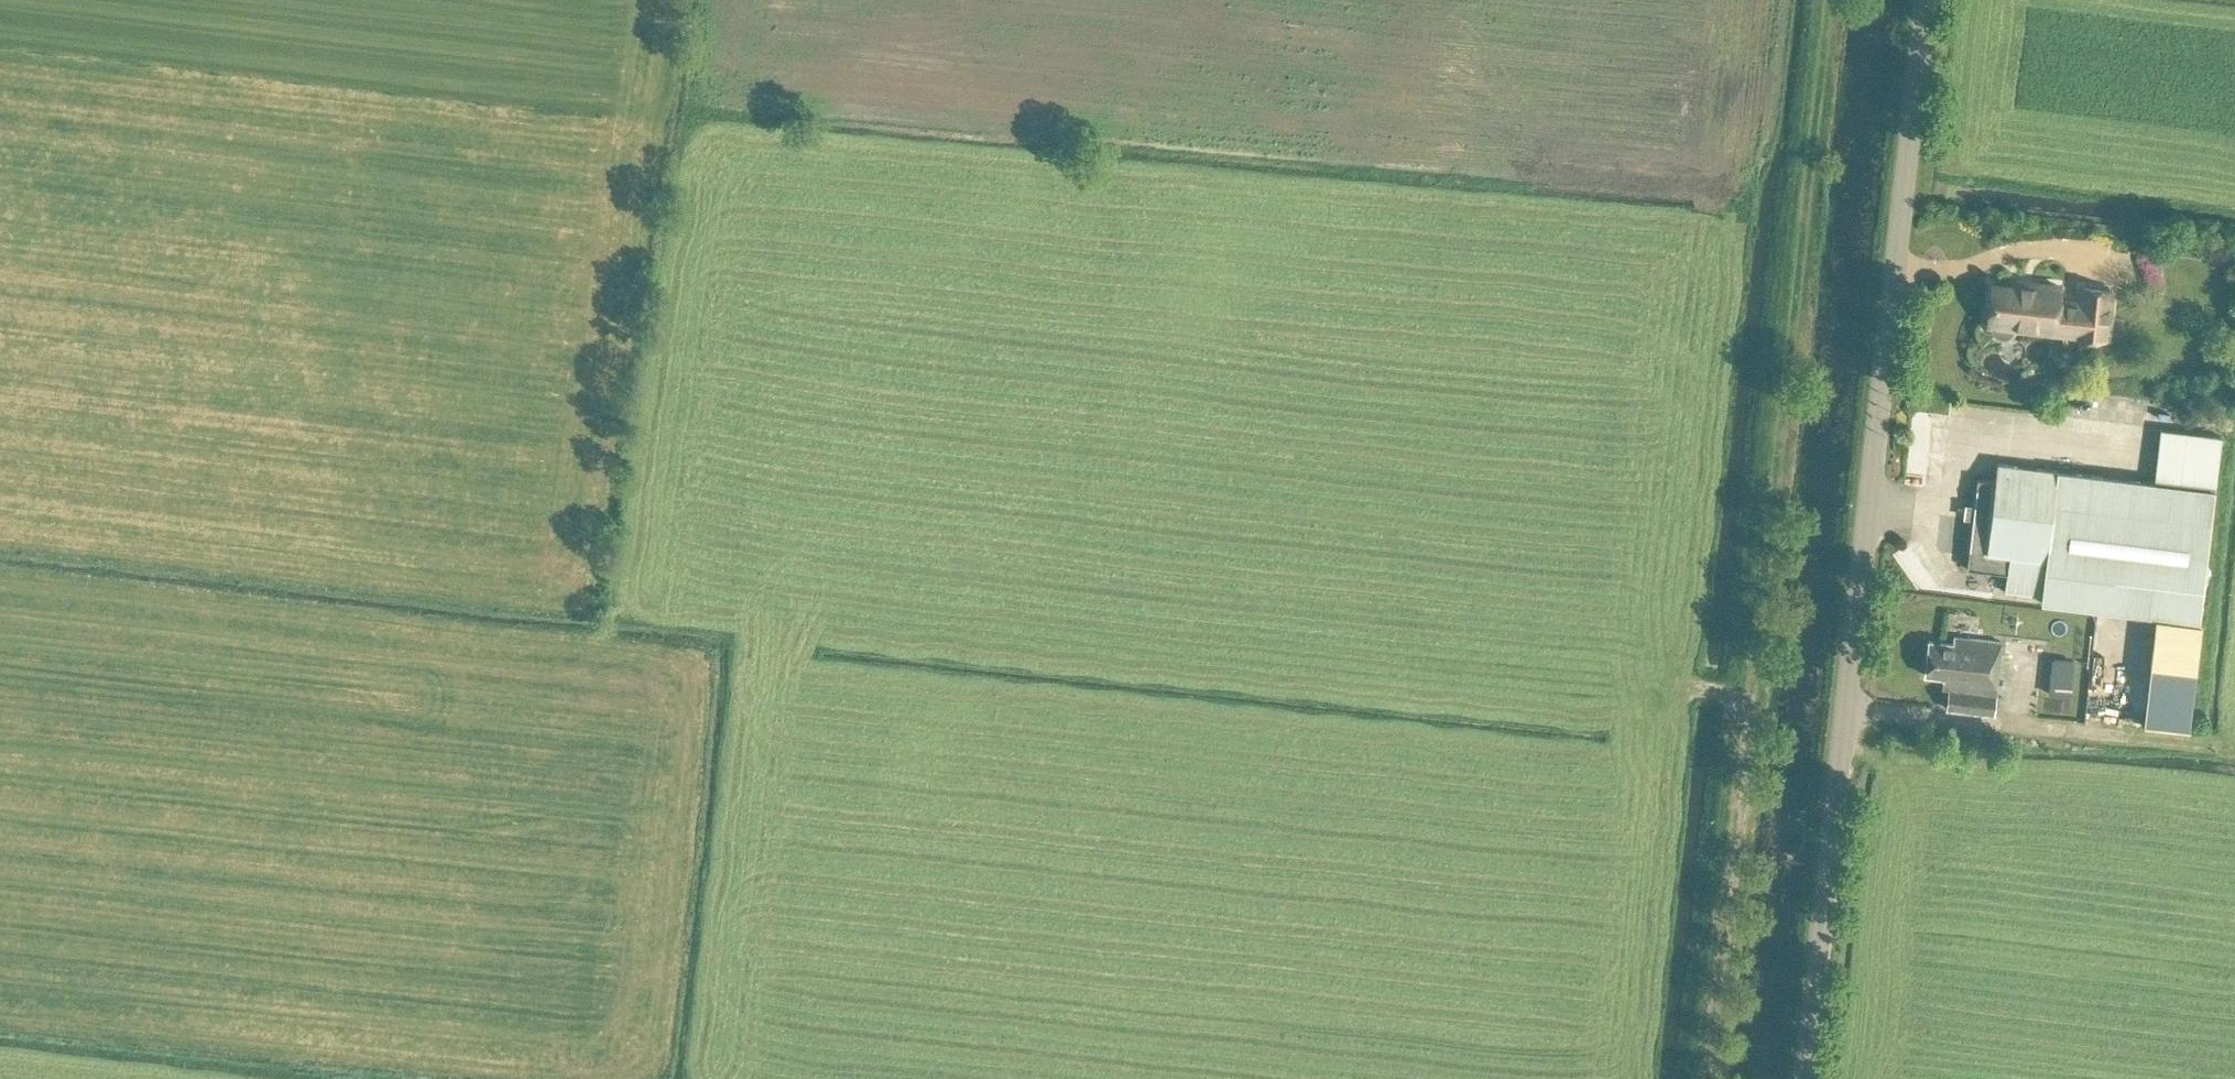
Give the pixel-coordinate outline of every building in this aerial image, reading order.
[(1998,341),(2004,341),(2009,339),(2013,335),(2014,331),(2076,339),(2076,336),(2110,340),(2115,290),(2080,286),(2080,285),(2078,285),(2077,298),(2061,297),(2062,285),(2029,282),(2028,287),(1990,283),(1985,328),(1991,329),(1991,332),(1994,337),(1998,341)] [(1995,482),(1977,479),(1967,567),(2007,571),(2005,588),(2042,592),(2041,600),(2156,613),(2144,720),(2189,725),(2219,432),(2159,426),(2153,479),(2010,463),(2009,474),(1997,473),(1995,482)] [(1931,459),(1925,458),(1926,446),(1914,445),(1911,470),(1929,472),(1931,459)] [(2009,474),(2010,463),(1998,462),(1997,473),(2009,474)] [(1949,687),(1948,699),(1947,707),(1993,712),(2001,640),(1954,635),(1953,643),(1928,640),(1925,673),(1944,676),(1943,680),(1955,681),(1954,687),(1949,687)]
